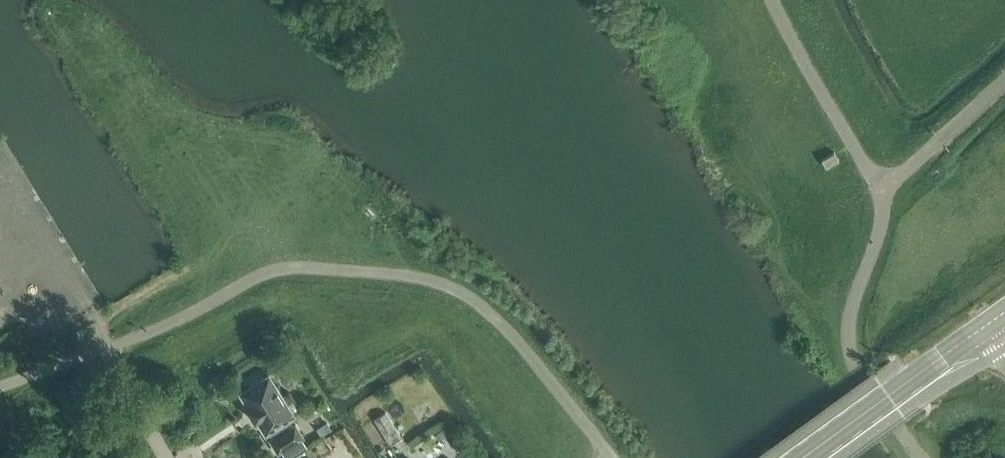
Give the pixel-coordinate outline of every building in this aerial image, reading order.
[(842,166),(836,158),(825,168),(831,175),(842,166)] [(250,384),(251,386),(241,393),(250,407),(248,409),(254,419),(257,418),(266,433),(268,431),(272,438),(270,439),(278,452),(303,436),(295,423),(293,425),(289,418),(294,415),(269,375),(265,377),(264,375),(250,384)] [(327,422),(316,429),(321,436),(331,430),(327,422)]
